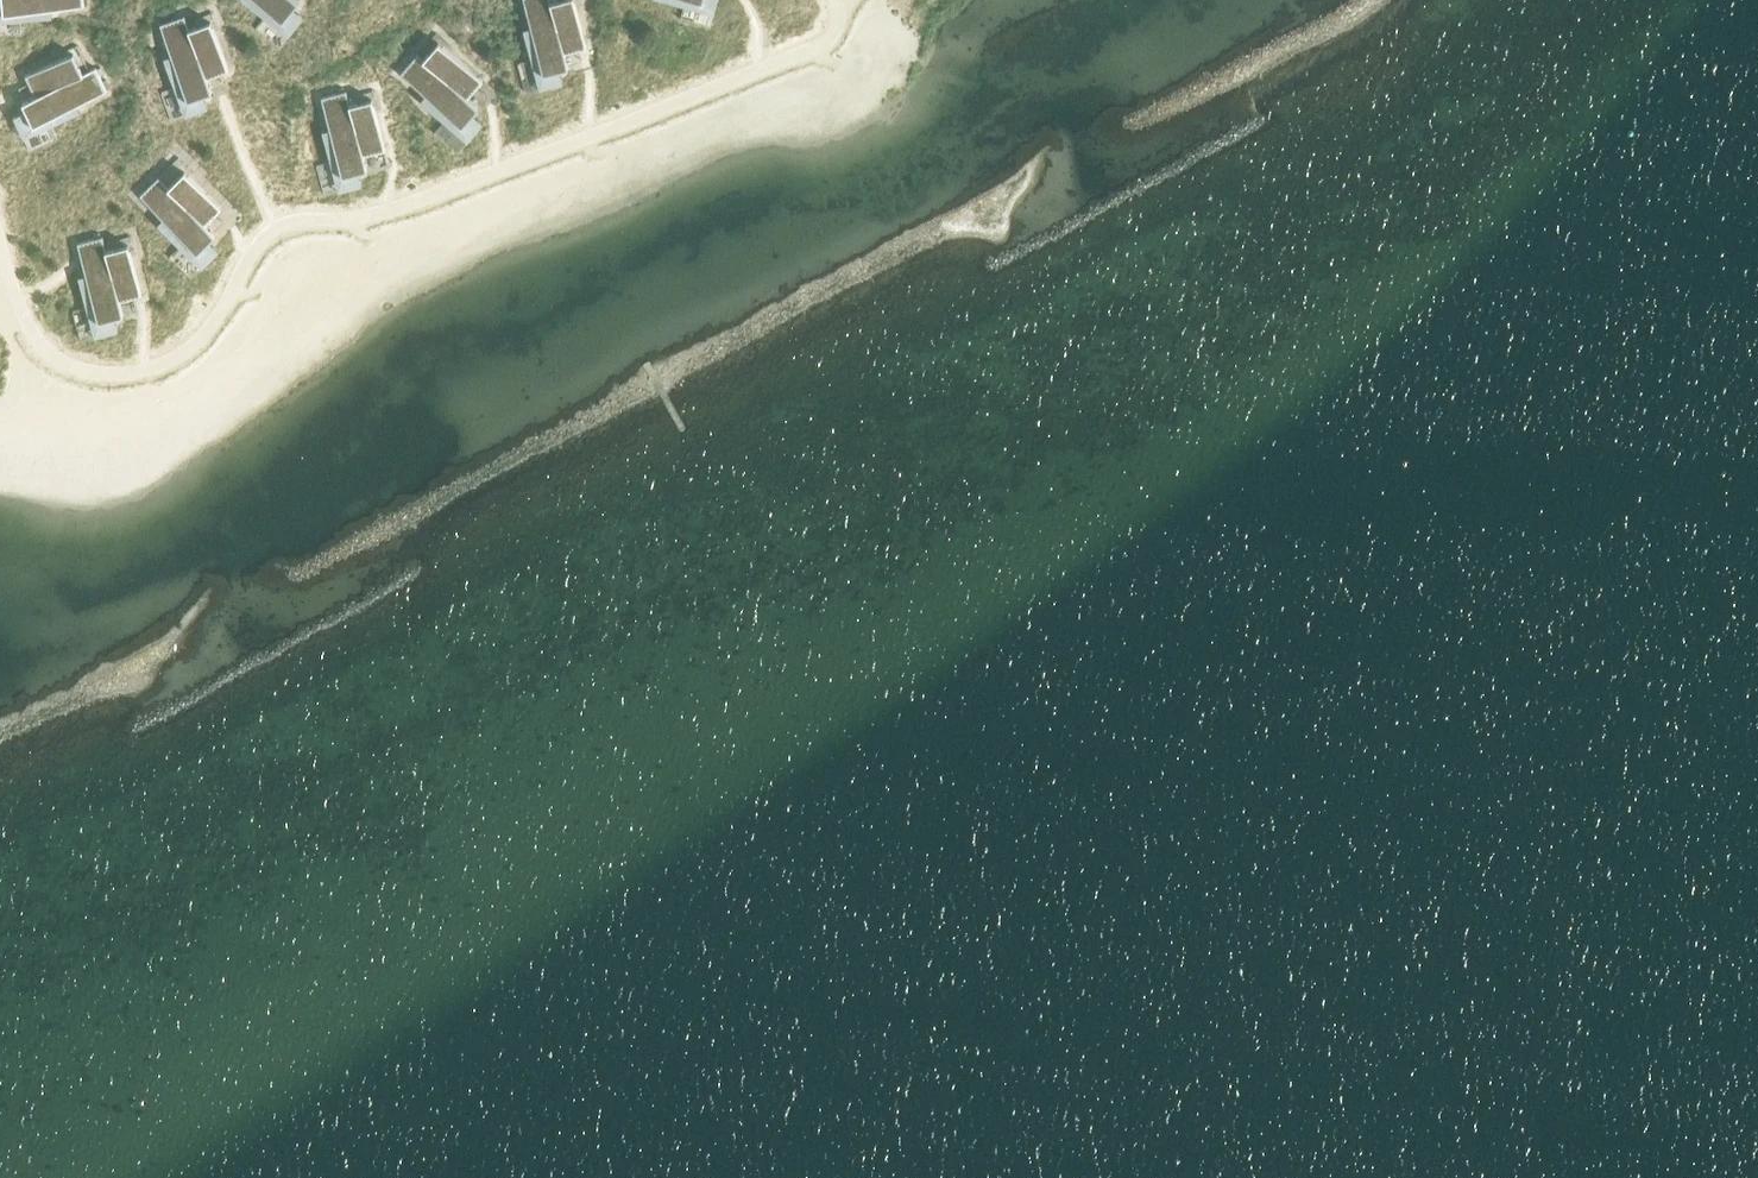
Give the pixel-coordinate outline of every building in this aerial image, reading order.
[(3,13),(73,6),(83,5),(82,0),(1,0),(3,13)] [(273,14),(281,21),(291,8),(297,0),(256,0),(273,14)] [(540,63),(542,73),(558,69),(567,66),(564,53),(550,2),(550,0),(523,0),(540,63)] [(550,2),(564,53),(586,47),(573,0),(557,0),(550,2)] [(183,15),(159,24),(183,90),(187,99),(201,94),(211,91),(206,78),(188,28),(183,15)] [(210,20),(188,28),(206,78),(228,70),(210,20)] [(442,45),(427,62),(467,97),(482,80),(442,45)] [(73,52),(25,74),(34,95),(82,73),(73,52)] [(417,53),(400,73),(453,119),(461,126),(471,114),(478,106),(467,97),(427,62),(417,53)] [(34,95),(22,101),(26,110),(33,124),(42,120),(97,95),(106,90),(99,76),(95,67),(82,73),(34,95)] [(345,90),(320,97),(339,165),(341,175),(356,171),(366,168),(363,155),(349,104),(345,90)] [(371,98),(349,104),(363,155),(385,149),(371,98)] [(184,170),(168,186),(205,224),(221,208),(184,170)] [(158,176),(139,195),(189,244),(196,252),(207,240),(214,233),(205,224),(168,186),(158,176)] [(102,236),(77,242),(95,310),(98,320),(113,316),(122,313),(119,300),(105,249),(102,236)] [(127,243),(105,249),(119,300),(141,294),(127,243)]
